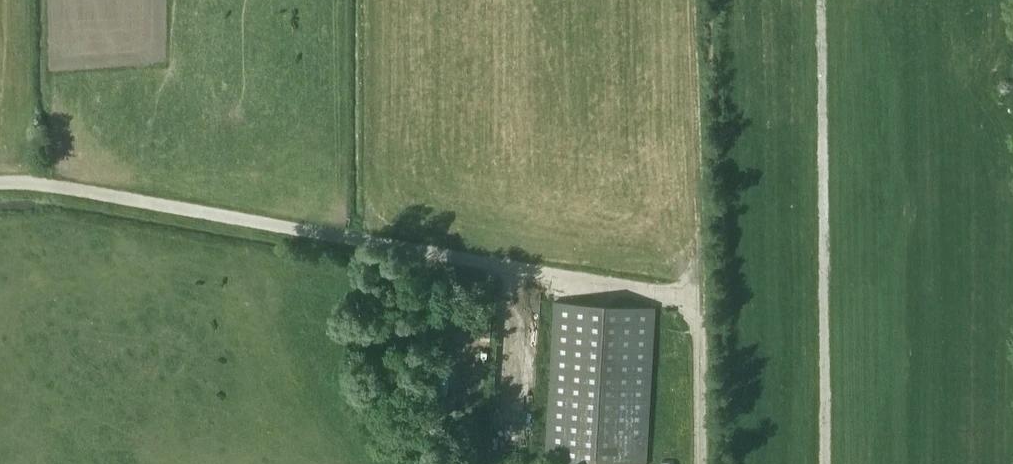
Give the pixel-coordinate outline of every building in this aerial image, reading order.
[(554,300),(545,459),(564,461),(564,463),(578,463),(579,460),(642,463),(647,463),(655,306),(554,300)]
